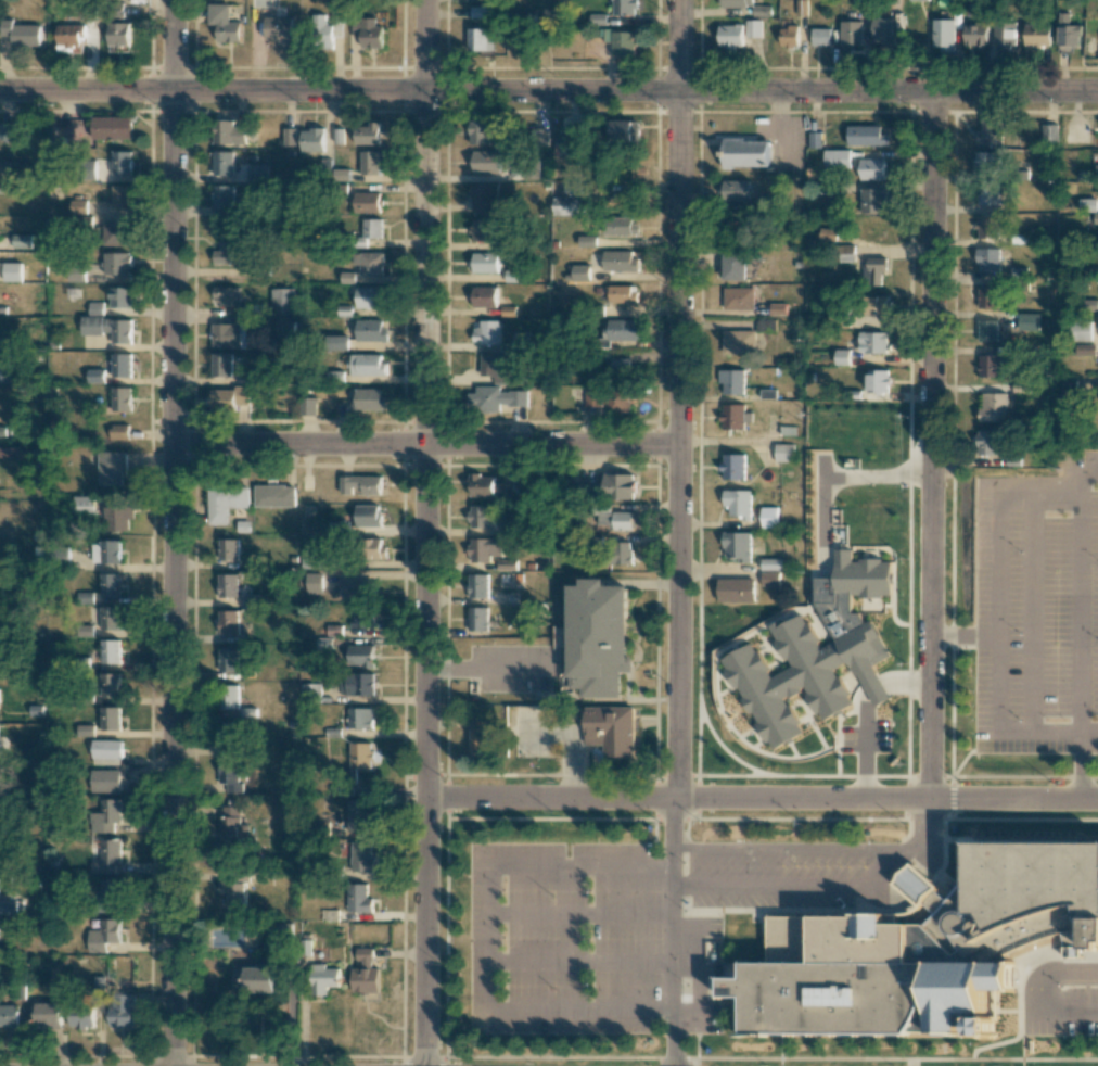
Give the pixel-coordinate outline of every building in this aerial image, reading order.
[(343,0),(332,0),(332,23),(326,23),(326,14),(314,14),(313,42),(333,43),(333,36),(343,37),(343,0)] [(636,14),(636,0),(612,0),(613,15),(636,14)] [(241,21),(230,21),(230,3),(210,3),(209,24),(218,24),(218,41),(241,41),(241,21)] [(752,16),(770,16),(771,5),(753,5),(752,16)] [(1068,12),(1058,12),(1058,45),(1079,45),(1079,25),(1068,24),(1068,12)] [(362,48),(383,47),(382,26),(376,26),(376,17),(353,17),(353,37),(362,37),(362,48)] [(894,43),(894,17),(871,17),(872,44),(894,43)] [(13,24),(13,19),(2,19),(1,35),(12,35),(12,45),(40,46),(41,25),(13,24)] [(761,37),(761,20),(745,19),(745,37),(761,37)] [(953,19),(932,19),(932,49),(953,50),(953,19)] [(1014,45),(1015,21),(994,20),(993,45),(1014,45)] [(862,45),(862,21),(841,21),(841,44),(862,45)] [(128,45),(129,23),(108,22),(107,45),(128,45)] [(964,45),(986,45),(986,23),(964,22),(964,45)] [(718,24),(718,47),(742,47),(742,24),(718,24)] [(1023,45),(1049,46),(1049,24),(1024,24),(1023,45)] [(780,47),(797,47),(798,26),(780,25),(780,47)] [(57,51),(80,52),(80,26),(57,26),(57,51)] [(468,50),(492,50),(493,28),(469,28),(468,50)] [(830,45),(830,28),(811,28),(811,44),(830,45)] [(634,30),(605,31),(605,41),(613,41),(613,56),(635,55),(634,30)] [(132,116),(93,116),(94,139),(132,138),(132,116)] [(977,145),(1001,144),(1000,119),(980,120),(981,131),(976,131),(977,145)] [(245,143),(245,126),(234,126),(234,120),(213,120),(214,143),(245,143)] [(640,141),(639,120),(605,121),(605,132),(610,132),(610,141),(640,141)] [(470,144),(489,144),(490,121),(470,121),(470,144)] [(355,144),(379,144),(380,122),(370,122),(370,126),(356,125),(355,144)] [(1041,146),(1057,145),(1057,124),(1041,124),(1041,146)] [(848,145),(888,145),(888,134),(881,133),(881,125),(848,125),(848,145)] [(295,127),(283,127),(283,145),(295,145),(295,127)] [(324,129),(302,129),(301,151),(324,151),(324,129)] [(581,130),(560,130),(561,154),(581,154),(581,130)] [(769,167),(769,139),(724,139),(723,166),(769,167)] [(850,150),(825,149),(825,167),(850,167),(850,150)] [(362,173),(382,173),(382,150),(361,151),(362,173)] [(132,175),(132,151),(113,151),(112,174),(132,175)] [(234,151),(214,151),(214,174),(233,175),(234,151)] [(500,151),(472,151),(472,172),(500,173),(500,151)] [(976,175),(999,174),(998,151),(975,152),(976,175)] [(859,158),(860,180),(884,179),(884,158),(859,158)] [(16,179),(16,160),(0,160),(0,179),(16,179)] [(724,180),(724,200),(751,200),(751,180),(724,180)] [(568,194),(587,194),(587,182),(568,183),(568,194)] [(497,184),(472,184),(472,211),(497,211),(497,184)] [(998,184),(978,184),(977,204),(997,205),(998,184)] [(132,207),(132,185),(112,185),(113,207),(132,207)] [(233,185),(213,185),(214,209),(233,208),(233,185)] [(886,188),(861,188),(860,213),(886,213),(886,188)] [(380,193),(355,192),(355,212),(380,212),(380,193)] [(580,214),(580,196),(552,197),(553,215),(580,214)] [(1096,211),(1096,199),(1081,198),(1080,211),(1096,211)] [(87,200),(71,200),(71,213),(87,214),(87,200)] [(998,215),(977,216),(978,238),(998,237),(998,215)] [(381,238),(382,219),(363,218),(363,238),(381,238)] [(493,218),(472,219),(472,241),(493,240),(493,218)] [(603,218),(603,234),(638,234),(638,219),(603,218)] [(128,245),(128,221),(102,221),(103,245),(128,245)] [(12,248),(31,248),(31,234),(12,234),(12,248)] [(213,263),(243,262),(243,236),(224,236),(224,249),(213,249),(213,263)] [(855,261),(855,244),(840,245),(840,262),(855,261)] [(999,248),(977,248),(978,272),(999,272),(999,248)] [(604,271),(638,270),(638,258),(632,258),(632,250),(604,251),(604,271)] [(723,279),(745,280),(745,251),(724,251),(723,279)] [(130,252),(104,252),(104,274),(130,274),(130,252)] [(383,252),(352,252),(352,264),(361,264),(361,275),(383,275),(383,252)] [(498,253),(473,252),(473,272),(498,272),(498,253)] [(887,258),(863,258),(863,285),(882,285),(882,270),(887,270),(887,258)] [(22,281),(22,262),(4,262),(4,281),(22,281)] [(569,264),(569,280),(590,280),(590,264),(569,264)] [(68,270),(69,282),(85,281),(85,270),(68,270)] [(606,285),(606,302),(637,302),(637,285),(606,285)] [(979,308),(998,308),(997,285),(978,286),(979,308)] [(111,308),(132,307),(132,286),(110,287),(111,308)] [(472,306),(496,307),(496,286),(473,286),(472,306)] [(239,306),(238,287),(212,287),(213,306),(239,306)] [(383,287),(356,287),(356,308),(383,308),(383,287)] [(724,309),(753,309),(753,287),(724,287),(724,309)] [(888,295),(867,296),(868,317),(888,316),(888,295)] [(103,314),(102,302),(89,302),(89,315),(103,314)] [(786,314),(785,303),(770,303),(770,315),(786,314)] [(1018,330),(1038,330),(1038,313),(1018,312),(1018,330)] [(131,344),(132,318),(82,317),(81,334),(112,334),(111,343),(131,344)] [(356,340),(385,341),(385,320),(357,319),(356,340)] [(604,319),(604,340),(639,340),(639,319),(604,319)] [(294,320),(272,320),(273,337),(294,337),(294,320)] [(500,320),(475,320),(475,343),(499,343),(500,320)] [(997,340),(996,320),(979,320),(979,340),(997,340)] [(1091,340),(1092,323),(1074,322),(1073,339),(1091,340)] [(212,347),(249,347),(249,323),(212,323),(212,347)] [(755,330),(723,330),(723,354),(755,353),(755,330)] [(888,352),(888,332),(859,332),(859,352),(888,352)] [(328,349),(348,350),(348,336),(328,335),(328,349)] [(1095,344),(1076,344),(1076,355),(1095,355),(1095,344)] [(850,350),(834,349),(834,364),(849,364),(850,350)] [(494,383),(515,383),(514,351),(479,352),(480,375),(493,375),(494,383)] [(112,377),(131,377),(131,354),(113,353),(112,377)] [(212,376),(232,376),(232,353),(212,353),(212,376)] [(381,354),(350,354),(351,375),(386,375),(386,362),(381,362),(381,354)] [(1001,355),(979,354),(979,377),(1001,377),(1001,355)] [(630,358),(612,358),(611,375),(630,375),(630,358)] [(744,394),(744,370),(719,369),(718,383),(723,383),(723,394),(744,394)] [(105,370),(88,370),(88,382),(104,383),(105,370)] [(889,370),(867,370),(868,392),(889,392),(889,370)] [(213,389),(212,412),(249,413),(249,386),(235,385),(235,390),(213,389)] [(527,390),(500,391),(499,386),(476,386),(476,393),(468,393),(469,412),(500,411),(500,406),(527,405),(527,390)] [(131,387),(113,387),(112,411),(131,411),(131,387)] [(585,388),(585,406),(608,406),(608,412),(631,411),(631,387),(585,388)] [(385,409),(384,388),(353,389),(354,410),(385,409)] [(1006,421),(1006,392),(981,392),(980,421),(1006,421)] [(316,414),(316,397),(300,397),(300,414),(316,414)] [(744,404),(722,404),(722,430),(744,429),(744,422),(751,422),(751,412),(744,412),(744,404)] [(128,424),(109,425),(110,439),(128,439),(128,424)] [(997,455),(997,430),(977,430),(977,455),(997,455)] [(793,462),(793,443),(774,444),(775,462),(793,462)] [(34,459),(34,448),(0,447),(0,458),(34,459)] [(98,484),(121,484),(121,471),(126,471),(126,451),(98,451),(98,484)] [(745,454),(722,454),(722,479),(744,479),(745,454)] [(634,499),(634,474),(605,473),(604,498),(634,499)] [(381,475),(340,476),(341,494),(353,493),(353,487),(362,487),(363,494),(381,494),(381,475)] [(495,497),(495,475),(470,475),(470,496),(495,497)] [(496,496),(513,497),(513,483),(496,483),(496,496)] [(207,525),(227,524),(226,508),(249,507),(248,485),(206,486),(207,525)] [(254,486),(254,506),(296,506),(295,485),(254,486)] [(750,490),(723,490),(723,505),(729,505),(729,517),(750,517),(750,490)] [(95,497),(73,496),(73,515),(95,516),(95,497)] [(380,527),(381,505),(357,505),(357,527),(380,527)] [(493,505),(469,506),(470,528),(494,527),(493,505)] [(105,531),(128,530),(128,519),(133,519),(133,506),(104,507),(105,531)] [(777,507),(761,506),(760,527),(776,528),(777,507)] [(611,512),(611,507),(597,507),(597,525),(610,525),(610,529),(634,530),(634,512),(611,512)] [(750,532),(724,532),(724,558),(737,557),(737,562),(750,562),(750,532)] [(218,559),(238,560),(238,538),(219,538),(218,559)] [(385,538),(363,538),(363,558),(384,559),(385,538)] [(502,538),(470,538),(470,562),(491,562),(490,556),(502,555),(502,538)] [(91,541),(92,563),(120,563),(120,541),(91,541)] [(612,564),(632,564),(631,542),(612,542),(612,564)] [(770,751),(803,733),(785,698),(804,689),(820,722),(853,705),(834,668),(850,660),(874,707),(890,699),(873,664),(889,656),(870,619),(863,623),(858,612),(850,613),(850,596),(890,596),(890,559),(851,560),(851,549),(834,550),(835,577),(807,578),(838,638),(820,648),(806,620),(766,621),(789,667),(771,676),(754,642),(722,658),(770,751)] [(321,567),(321,555),(301,554),(300,567),(321,567)] [(760,569),(780,570),(780,559),(760,558),(760,569)] [(778,572),(761,572),(761,586),(778,586),(778,572)] [(119,597),(120,573),(101,573),(101,597),(119,597)] [(305,593),(321,593),(321,573),(305,573),(305,593)] [(237,574),(218,574),(219,598),(238,597),(237,574)] [(469,574),(469,597),(488,598),(488,574),(469,574)] [(754,579),(718,578),(718,601),(753,602),(754,579)] [(342,580),(342,599),(372,599),(371,579),(342,580)] [(628,585),(571,585),(570,687),(580,687),(580,696),(617,696),(617,672),(634,672),(634,659),(628,659),(628,585)] [(101,629),(120,629),(120,606),(101,607),(101,629)] [(488,630),(488,607),(469,607),(469,630),(488,630)] [(371,628),(372,608),(352,608),(352,627),(371,628)] [(238,634),(238,610),(219,610),(219,634),(238,634)] [(11,633),(11,620),(0,620),(0,633),(11,633)] [(119,663),(120,639),(101,639),(101,663),(119,663)] [(372,644),(349,645),(349,667),(373,667),(372,644)] [(238,672),(239,648),(219,648),(218,671),(238,672)] [(120,673),(100,673),(100,696),(120,696),(120,673)] [(373,674),(340,673),(339,695),(372,695),(373,674)] [(319,683),(299,683),(299,701),(319,701),(319,683)] [(238,685),(220,686),(221,709),(238,708),(238,685)] [(120,706),(100,707),(101,730),(121,730),(120,706)] [(636,706),(586,706),(586,745),(603,746),(603,757),(636,757),(636,706)] [(372,708),(347,708),(347,728),(372,729),(372,708)] [(470,728),(470,755),(490,755),(492,715),(475,715),(474,728),(470,728)] [(219,746),(226,746),(225,753),(239,754),(240,723),(220,722),(219,746)] [(94,736),(94,725),(77,725),(77,736),(94,736)] [(123,758),(123,740),(92,740),(92,758),(123,758)] [(370,742),(349,743),(350,769),(370,768),(370,761),(377,761),(377,750),(370,751),(370,742)] [(242,792),(242,783),(238,783),(238,759),(219,759),(219,783),(226,783),(226,792),(242,792)] [(120,792),(120,769),(90,769),(90,792),(120,792)] [(119,798),(100,799),(101,813),(92,813),(93,830),(120,829),(119,798)] [(345,800),(345,831),(373,830),(372,813),(367,813),(367,799),(345,800)] [(239,824),(240,806),(219,806),(218,847),(239,847),(240,836),(248,836),(248,824),(239,824)] [(120,840),(100,839),(100,862),(120,862),(120,840)] [(371,841),(349,842),(349,872),(372,871),(371,841)] [(969,841),(969,888),(958,888),(921,930),(953,957),(962,952),(967,960),(978,954),(983,963),(1013,942),(1061,927),(1065,941),(1087,941),(1087,949),(1097,949),(1097,842),(969,841)] [(97,872),(114,873),(115,864),(97,863),(97,872)] [(219,881),(219,894),(225,894),(224,907),(231,907),(230,915),(246,915),(246,875),(236,875),(236,881),(219,881)] [(120,879),(100,879),(100,902),(120,902),(120,879)] [(346,912),(372,912),(372,898),(367,898),(367,884),(347,883),(346,912)] [(0,900),(0,913),(18,913),(18,900),(0,900)] [(120,919),(100,919),(100,930),(89,929),(88,952),(106,953),(107,942),(120,942),(120,919)] [(858,952),(884,944),(905,937),(914,946),(921,962),(924,976),(922,1006),(907,1035),(744,1033),(744,995),(723,995),(723,979),(744,979),(744,962),(858,963),(858,952)] [(351,993),(379,993),(380,968),(372,968),(372,948),(358,948),(358,968),(351,968),(351,993)] [(339,968),(325,968),(325,964),(309,964),(310,996),(326,995),(326,987),(339,986),(339,968)] [(274,993),(274,967),(232,967),(232,993),(274,993)] [(109,1026),(132,1026),(133,996),(110,995),(109,1026)] [(60,1029),(61,1003),(31,1002),(30,1028),(60,1029)] [(17,1004),(0,1005),(0,1029),(18,1029),(17,1004)] [(69,1027),(94,1027),(93,1006),(69,1007),(69,1027)]
